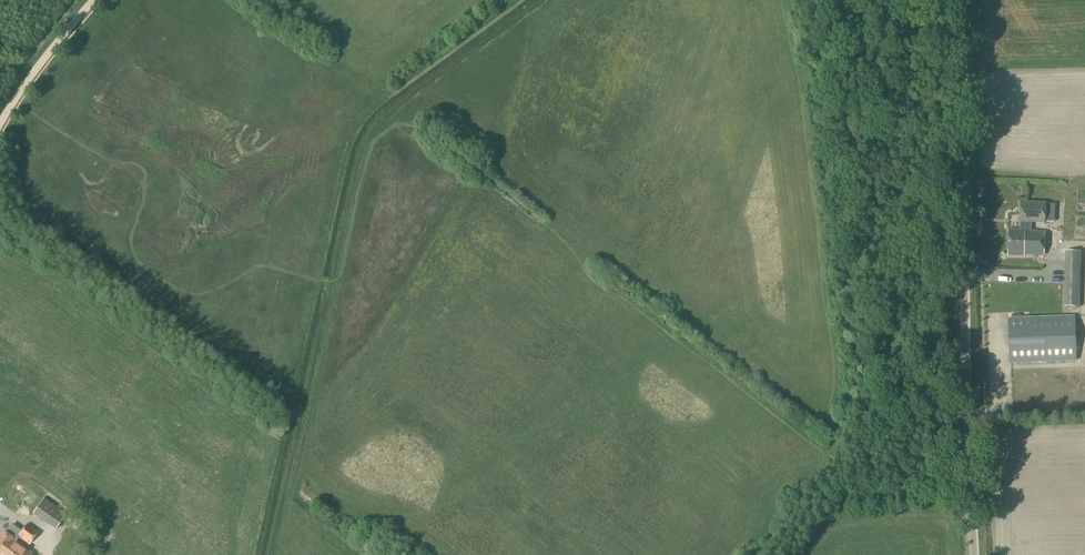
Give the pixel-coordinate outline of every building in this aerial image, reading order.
[(1021,222),(1021,230),(1031,230),(1031,223),(1055,223),(1055,205),(1046,204),(1046,203),(1021,202),(1020,222),(1021,222)] [(1008,256),(1025,256),(1025,255),(1044,256),(1045,232),(1031,232),(1031,230),(1021,230),(1009,230),(1008,256)] [(1063,307),(1079,307),(1080,252),(1065,251),(1063,307)] [(1009,319),(1010,363),(1076,361),(1075,317),(1009,319)] [(33,514),(55,530),(66,515),(44,499),(33,514)] [(0,537),(0,554),(32,554),(15,542),(19,537),(22,532),(11,524),(4,533),(3,533),(0,537)] [(19,537),(29,544),(37,533),(26,526),(22,532),(19,537)]
